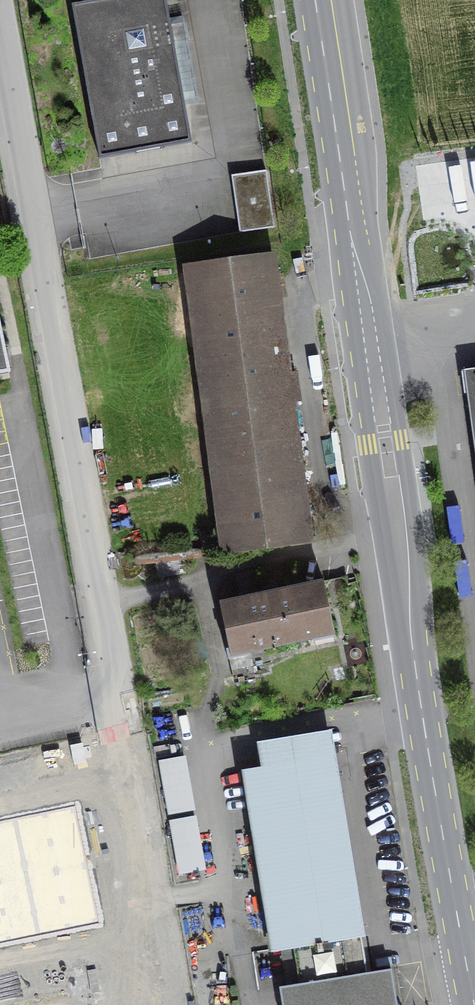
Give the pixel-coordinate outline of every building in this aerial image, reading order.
[(174,44),(188,41),(184,23),(171,25),(166,0),(99,0),(71,5),(99,159),(192,142),(174,44)] [(266,170),(232,175),(240,232),(274,227),(266,170)] [(271,259),(190,269),(226,548),(307,538),(271,259)] [(10,371),(0,325),(0,373),(10,371)] [(463,380),(474,464),(474,378),(463,380)] [(231,654),(236,653),(240,669),(271,662),(268,647),(313,637),(312,631),(333,627),(323,581),(221,602),(231,654)] [(121,729),(0,752),(0,1004),(161,1004),(121,729)] [(256,752),(260,778),(239,781),(268,963),(296,958),(301,993),(279,996),(281,1004),(395,1004),(391,977),(370,980),(333,740),(256,752)] [(188,747),(161,751),(179,866),(206,862),(188,747)]
